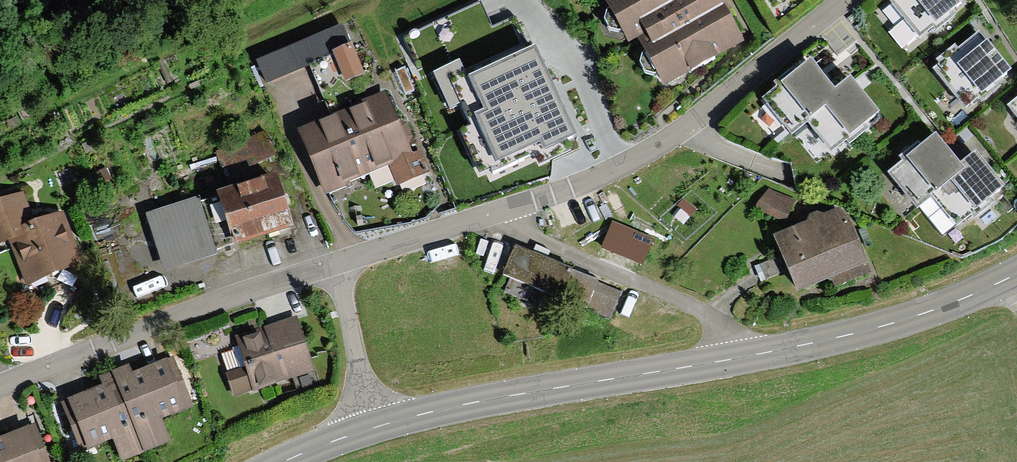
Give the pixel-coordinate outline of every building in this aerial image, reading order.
[(626,45),(637,39),(664,89),(746,44),(721,0),(601,0),(626,45)] [(962,0),(891,0),(888,3),(921,42),(933,32),(935,35),(956,18),(953,15),(966,4),(962,0)] [(477,120),(459,128),(481,175),(539,148),(543,156),(578,140),(555,89),(536,48),(529,51),(515,19),(493,29),(482,5),(435,27),(477,120)] [(341,25),(254,62),(264,86),(351,49),(341,25)] [(1013,76),(980,36),(958,53),(955,49),(936,64),(940,68),(933,73),(965,113),(978,102),(982,107),(1002,90),(999,87),(1013,76)] [(778,91),(762,103),(792,139),(808,126),(833,156),(846,145),(849,150),(870,133),(867,129),(880,118),(850,80),(835,92),(811,63),(797,73),(794,69),(774,86),(778,91)] [(403,72),(392,77),(402,100),(413,95),(403,72)] [(385,92),(296,132),(324,196),(346,188),(351,182),(387,166),(397,187),(429,174),(419,151),(413,154),(385,92)] [(1008,111),(1016,122),(1016,104),(1008,111)] [(230,192),(216,196),(217,199),(232,246),(234,251),(295,231),(285,202),(275,173),(260,178),(256,163),(277,156),(269,132),(216,150),(230,192)] [(904,165),(889,177),(917,212),(931,200),(955,230),(973,215),(976,219),(993,206),(989,202),(1003,191),(976,156),(959,170),(936,141),(923,151),(918,146),(900,161),(904,165)] [(770,189),(753,209),(785,223),(796,201),(770,189)] [(85,264),(64,213),(37,224),(24,192),(0,202),(0,248),(10,244),(27,287),(85,264)] [(200,198),(146,215),(165,273),(217,256),(216,251),(232,246),(217,199),(202,204),(200,198)] [(805,225),(775,239),(800,296),(832,281),(836,290),(872,273),(852,227),(840,211),(823,218),(816,214),(809,217),(805,225)] [(612,225),(602,251),(641,267),(652,241),(612,225)] [(624,292),(516,249),(504,278),(612,322),(624,292)] [(296,317),(235,339),(245,367),(225,374),(234,398),(251,392),(252,394),(316,372),(296,317)] [(173,358),(117,381),(146,452),(170,442),(161,420),(193,407),(173,358)] [(122,461),(146,452),(117,381),(60,404),(80,453),(113,440),(122,461)] [(0,439),(0,461),(50,461),(35,425),(0,439)]
